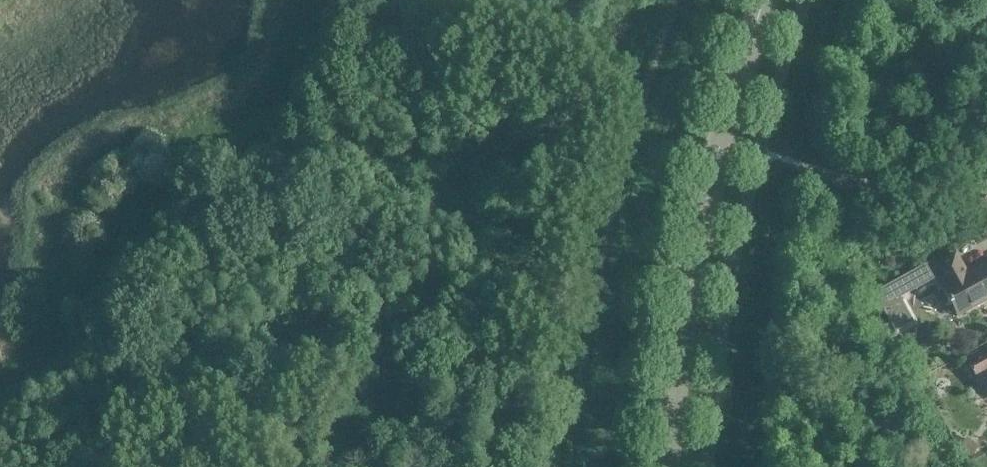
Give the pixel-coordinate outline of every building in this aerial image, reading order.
[(933,266),(945,287),(942,289),(949,300),(947,301),(949,306),(954,303),(960,315),(986,300),(986,270),(985,266),(967,275),(955,254),(933,266)] [(929,267),(918,273),(923,283),(935,277),(929,267)] [(986,377),(986,350),(967,361),(977,380),(986,375),(986,377)] [(968,438),(959,449),(973,459),(981,448),(968,438)]
